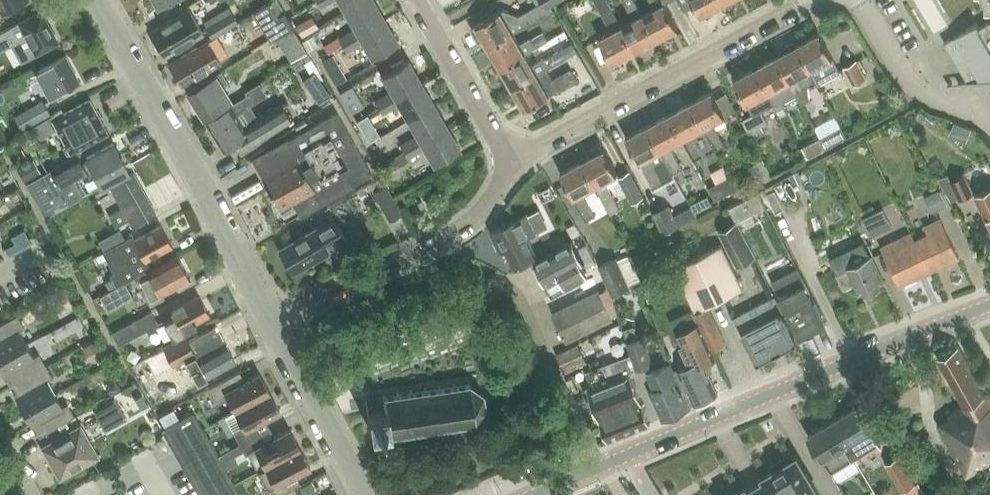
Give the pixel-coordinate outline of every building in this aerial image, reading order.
[(1,11),(14,4),(14,2),(18,0),(0,0),(0,8),(1,11)] [(157,9),(173,0),(152,0),(157,9)] [(270,3),(278,16),(285,12),(278,0),(275,0),(270,3)] [(346,14),(354,28),(338,38),(342,45),(385,20),(373,0),(370,0),(346,14)] [(370,0),(338,0),(346,14),(370,0)] [(501,11),(477,25),(489,47),(514,33),(554,10),(552,7),(564,0),(536,0),(539,5),(521,16),(501,11)] [(622,26),(608,0),(595,0),(612,32),(600,38),(614,64),(635,52),(622,26)] [(635,52),(656,41),(643,15),(635,0),(625,0),(630,10),(628,10),(634,20),(622,26),(635,52)] [(656,41),(678,29),(665,5),(675,0),(649,0),(654,9),(643,15),(656,41)] [(702,17),(724,5),(721,0),(679,0),(685,12),(696,6),(702,17)] [(294,27),(285,12),(278,16),(270,3),(256,12),(273,40),(276,38),(292,28),(294,27)] [(202,34),(188,10),(150,31),(164,56),(202,34)] [(5,31),(0,34),(0,52),(12,45),(22,62),(36,54),(36,55),(58,43),(41,12),(5,31)] [(231,12),(205,27),(210,37),(237,22),(231,12)] [(311,16),(295,26),(301,37),(317,27),(311,16)] [(385,20),(342,45),(346,51),(362,42),(371,58),(398,43),(385,20)] [(958,66),(967,80),(967,82),(989,79),(989,21),(980,27),(978,22),(944,42),(958,66)] [(292,28),(276,38),(284,50),(300,40),(292,28)] [(543,31),(531,38),(536,48),(548,41),(543,31)] [(819,32),(798,44),(816,79),(818,83),(840,71),(819,32)] [(514,33),(489,47),(501,68),(526,53),(526,54),(536,48),(531,38),(520,44),(514,33)] [(312,36),(303,41),(308,50),(318,45),(312,36)] [(168,63),(181,85),(201,73),(200,71),(218,61),(209,45),(214,42),(212,38),(207,41),(207,42),(188,54),(187,52),(168,63)] [(338,38),(325,45),(329,53),(342,45),(338,38)] [(300,40),(284,50),(291,62),(307,52),(300,40)] [(784,51),(776,55),(797,94),(802,103),(810,99),(808,83),(816,79),(798,44),(796,41),(793,40),(784,45),(783,48),(784,51)] [(342,47),(334,51),(339,60),(347,55),(342,47)] [(513,88),(538,73),(547,68),(548,69),(567,58),(563,50),(544,61),(544,59),(533,65),(526,54),(526,53),(501,68),(513,88)] [(776,55),(755,67),(775,104),(778,109),(784,106),(785,105),(783,102),(797,94),(776,55)] [(335,63),(331,56),(322,61),(326,67),(335,63)] [(66,57),(49,66),(37,73),(51,100),(63,94),(60,89),(79,79),(71,66),(66,57)] [(421,82),(412,66),(408,60),(381,75),(391,92),(375,101),(377,106),(421,82)] [(844,67),(854,84),(866,78),(857,60),(844,67)] [(755,67),(734,78),(753,114),(743,120),(750,132),(761,126),(768,122),(762,111),(775,104),(755,67)] [(231,79),(225,69),(186,92),(202,118),(230,101),(220,85),(231,79)] [(538,73),(513,88),(525,109),(578,79),(572,69),(545,85),(538,73)] [(314,71),(303,80),(318,102),(330,94),(314,71)] [(421,82),(377,106),(382,114),(398,104),(407,120),(434,105),(421,82)] [(340,92),(352,113),(364,106),(352,85),(340,92)] [(712,90),(690,102),(703,127),(716,150),(724,145),(725,144),(713,122),(725,116),(716,97),(712,90)] [(248,95),(205,121),(223,150),(236,142),(242,152),(255,144),(254,143),(293,119),(283,104),(258,119),(249,106),(253,103),(248,95)] [(43,98),(15,114),(23,128),(50,112),(43,98)] [(61,109),(32,124),(40,139),(58,129),(66,145),(63,146),(67,154),(108,132),(90,99),(63,113),(61,109)] [(690,102),(669,113),(682,138),(703,127),(690,102)] [(404,151),(447,127),(434,105),(407,120),(416,135),(400,145),(404,151)] [(784,106),(778,109),(779,110),(781,115),(787,112),(784,106)] [(269,150),(253,159),(262,175),(260,176),(261,177),(280,210),(282,208),(293,202),(301,216),(355,184),(354,183),(372,173),(337,111),(288,140),(288,139),(269,150)] [(669,113),(648,125),(662,150),(674,172),(683,167),(671,145),(682,138),(669,113)] [(648,125),(626,136),(654,187),(676,176),(674,172),(662,150),(648,125)] [(447,127),(404,151),(407,158),(424,148),(434,165),(460,149),(447,127)] [(820,139),(825,150),(839,143),(848,138),(843,128),(839,130),(820,139)] [(825,150),(820,139),(804,148),(809,159),(825,150)] [(77,155),(26,182),(44,216),(82,196),(73,179),(87,172),(90,179),(97,175),(102,185),(128,170),(113,142),(87,156),(88,159),(82,163),(77,155)] [(583,161),(596,186),(611,215),(621,209),(606,181),(618,175),(612,164),(611,160),(610,160),(604,149),(603,150),(601,148),(598,147),(591,151),(590,154),(592,156),(583,161)] [(800,148),(792,152),(798,163),(805,159),(800,148)] [(402,152),(394,157),(399,165),(407,160),(402,152)] [(762,159),(751,166),(760,183),(772,176),(762,159)] [(31,160),(18,167),(25,180),(38,173),(31,160)] [(0,163),(0,173),(8,169),(4,161),(0,163)] [(596,186),(583,161),(561,173),(587,220),(597,215),(585,192),(596,186)] [(111,185),(123,207),(109,215),(115,226),(129,218),(133,224),(155,212),(133,172),(111,185)] [(630,172),(619,178),(633,203),(643,198),(630,172)] [(965,174),(951,181),(960,199),(974,192),(965,174)] [(717,183),(715,184),(722,198),(737,190),(730,176),(717,183)] [(989,227),(989,184),(978,190),(985,204),(980,206),(989,227)] [(385,185),(374,191),(389,220),(401,214),(385,185)] [(939,190),(928,196),(936,210),(946,205),(939,190)] [(737,221),(765,206),(758,193),(730,207),(737,221)] [(696,214),(713,205),(708,196),(691,204),(692,206),(696,214)] [(673,216),(668,205),(654,213),(664,233),(679,225),(673,216)] [(679,225),(697,216),(696,214),(692,206),(673,216),(679,225)] [(292,272),(327,252),(346,240),(329,210),(316,218),(320,225),(279,249),(292,272)] [(527,214),(492,231),(503,253),(506,251),(514,267),(536,256),(528,238),(537,234),(527,214)] [(867,231),(872,242),(886,236),(875,214),(862,220),(867,231)] [(916,241),(930,272),(959,257),(944,227),(943,227),(940,220),(925,227),(928,235),(916,241)] [(718,231),(735,265),(754,255),(737,222),(718,231)] [(112,277),(117,286),(124,282),(149,268),(145,261),(172,246),(161,225),(134,240),(132,236),(103,252),(115,273),(111,275),(112,277)] [(873,244),(872,242),(867,231),(859,235),(865,248),(873,244)] [(930,272),(916,241),(902,248),(898,240),(883,248),(887,255),(886,256),(901,286),(930,272)] [(582,265),(584,264),(572,241),(534,262),(546,284),(550,282),(558,278),(563,288),(587,274),(582,265)] [(16,242),(5,248),(9,255),(20,250),(16,242)] [(688,260),(675,266),(676,268),(683,284),(695,310),(707,305),(708,306),(723,299),(743,289),(721,244),(708,251),(688,260)] [(140,282),(150,301),(190,279),(177,255),(146,271),(150,277),(140,282)] [(628,255),(618,260),(629,286),(641,280),(628,255)] [(599,264),(612,294),(629,287),(629,286),(618,260),(616,257),(599,264)] [(834,267),(837,274),(845,289),(855,285),(859,294),(864,292),(865,294),(867,293),(870,295),(878,291),(880,287),(882,286),(881,284),(885,282),(873,257),(851,267),(848,261),(834,267)] [(647,269),(642,271),(647,279),(655,275),(653,271),(647,269)] [(798,269),(773,282),(780,296),(791,318),(793,317),(802,335),(815,328),(817,329),(823,326),(823,324),(825,323),(798,269)] [(112,277),(105,281),(110,290),(111,289),(117,286),(112,277)] [(124,282),(117,286),(111,289),(110,290),(99,295),(107,310),(132,297),(124,282)] [(553,312),(567,341),(613,318),(599,289),(553,312)] [(164,323),(172,338),(195,326),(194,324),(210,315),(199,295),(171,310),(175,317),(164,323)] [(780,351),(798,342),(775,298),(771,300),(757,307),(780,351)] [(35,325),(43,341),(85,320),(77,304),(35,325)] [(695,310),(694,311),(711,349),(725,342),(708,306),(707,305),(695,310)] [(757,307),(735,318),(757,362),(761,360),(764,362),(773,358),(772,355),(780,351),(757,307)] [(152,312),(114,332),(121,345),(158,324),(152,312)] [(27,344),(19,330),(24,327),(18,315),(0,325),(0,359),(27,344)] [(682,330),(676,333),(681,345),(690,363),(679,369),(695,404),(718,393),(708,371),(712,369),(709,363),(714,360),(707,345),(697,323),(682,330)] [(184,335),(163,346),(164,347),(173,365),(184,359),(197,382),(208,376),(235,362),(216,326),(188,341),(184,335)] [(648,372),(655,369),(643,336),(627,342),(636,368),(645,365),(648,372)] [(93,341),(86,345),(92,355),(98,352),(93,341)] [(27,344),(0,359),(0,370),(3,376),(5,375),(10,385),(46,365),(39,353),(34,356),(27,344)] [(578,345),(557,354),(565,371),(586,362),(578,345)] [(964,407),(949,415),(952,420),(938,427),(966,477),(989,464),(989,393),(981,377),(976,380),(958,348),(938,359),(964,407)] [(132,349),(127,357),(134,362),(140,355),(132,349)] [(625,434),(650,425),(629,371),(636,369),(630,354),(602,365),(608,380),(604,381),(625,434)] [(662,419),(690,406),(690,405),(674,371),(670,362),(647,372),(654,389),(649,392),(662,419)] [(16,397),(24,411),(55,393),(48,380),(53,377),(46,365),(10,385),(17,397),(16,397)] [(608,380),(602,365),(586,371),(592,386),(587,388),(608,441),(625,434),(604,381),(608,380)] [(674,371),(690,405),(695,403),(679,369),(674,371)] [(270,392),(260,373),(236,386),(231,377),(210,388),(216,399),(226,394),(236,411),(270,392)] [(110,381),(108,388),(111,394),(120,389),(114,379),(110,381)] [(471,384),(365,400),(369,429),(387,426),(389,435),(477,422),(486,409),(484,393),(471,384)] [(270,392),(236,411),(245,428),(235,434),(241,445),(262,433),(257,424),(280,411),(270,392)] [(68,403),(62,406),(55,393),(24,411),(32,426),(33,425),(40,436),(75,416),(68,403)] [(142,395),(135,398),(141,409),(148,405),(142,395)] [(115,398),(94,410),(106,431),(126,419),(115,398)] [(832,421),(847,445),(854,455),(862,450),(878,441),(856,406),(832,421)] [(174,408),(159,416),(165,428),(180,420),(174,408)] [(204,494),(241,494),(194,412),(180,420),(165,428),(204,494)] [(830,470),(854,455),(847,445),(832,421),(808,435),(830,470)] [(97,457),(80,427),(43,447),(60,477),(97,457)] [(267,442),(262,433),(241,445),(246,456),(250,454),(259,471),(300,448),(290,429),(267,442)] [(259,471),(268,488),(265,490),(268,494),(282,494),(292,489),(287,480),(311,467),(300,448),(259,471)] [(820,494),(797,456),(763,477),(765,480),(748,491),(746,487),(733,494),(818,494),(820,494)] [(886,463),(902,492),(915,485),(898,456),(886,463)] [(300,487),(304,494),(309,494),(315,492),(312,486),(307,484),(300,487)]
